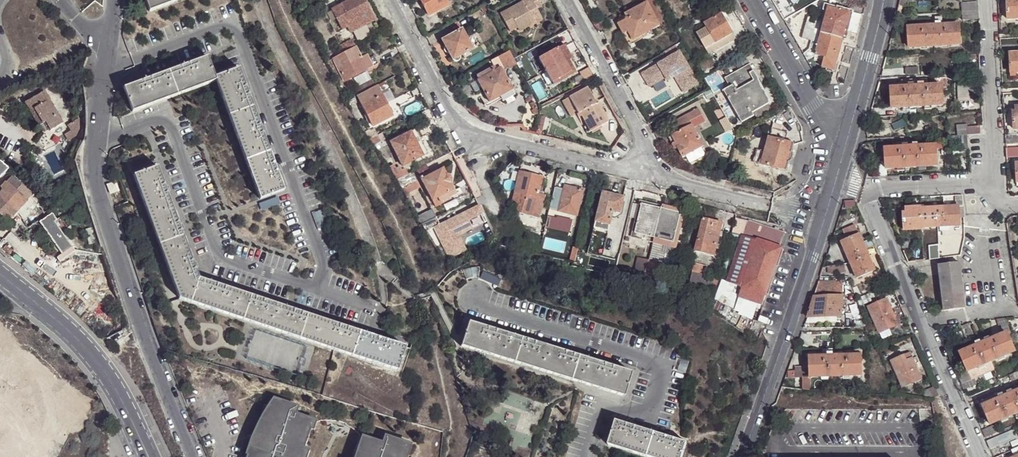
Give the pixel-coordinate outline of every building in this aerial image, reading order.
[(148,11),(177,0),(143,0),(148,11)] [(341,4),(351,24),(347,27),(350,33),(374,20),(364,0),(350,0),(341,4)] [(446,0),(420,0),(428,15),(448,4),(446,0)] [(539,0),(538,0),(521,0),(521,2),(500,13),(510,31),(518,27),(519,30),(534,22),(532,19),(540,14),(537,9),(534,3),(539,0)] [(783,20),(787,18),(783,12),(786,10),(779,0),(778,0),(777,0),(771,0),(783,20)] [(1009,3),(1006,4),(1007,19),(1017,19),(1017,0),(1009,0),(1009,3)] [(978,2),(962,3),(962,20),(979,19),(978,2)] [(647,3),(618,20),(620,24),(618,24),(624,35),(629,32),(633,40),(660,26),(647,3)] [(351,24),(341,4),(331,9),(342,29),(347,27),(351,24)] [(843,39),(845,31),(850,12),(850,11),(828,6),(821,33),(843,39)] [(853,34),(858,14),(850,12),(845,31),(853,34)] [(532,19),(534,22),(542,17),(540,14),(532,19)] [(714,19),(709,21),(704,24),(706,27),(696,34),(705,49),(731,35),(733,34),(722,14),(714,19)] [(861,15),(858,14),(853,34),(856,35),(861,15)] [(701,21),(698,16),(688,22),(691,27),(701,21)] [(787,18),(783,20),(793,37),(800,33),(791,16),(787,18)] [(907,27),(908,47),(960,45),(959,25),(943,25),(943,20),(934,20),(935,26),(907,27)] [(472,48),(466,37),(461,29),(442,40),(452,59),(455,61),(457,60),(459,58),(459,56),(472,48)] [(472,33),(466,37),(472,48),(479,45),(472,33)] [(834,71),(843,39),(821,33),(814,55),(821,58),(824,58),(822,67),(834,71)] [(731,35),(705,49),(707,54),(733,39),(731,35)] [(345,52),(355,47),(351,41),(342,46),(345,52)] [(538,57),(553,85),(577,69),(564,44),(538,57)] [(359,55),(355,47),(345,52),(333,58),(344,81),(367,70),(363,62),(359,55)] [(668,59),(641,74),(648,87),(671,74),(678,85),(693,77),(675,47),(664,53),(668,59)] [(513,59),(509,50),(490,61),(493,66),(489,68),(491,72),(499,67),(500,69),(506,65),(507,68),(516,63),(513,59)] [(363,52),(359,55),(363,62),(367,60),(363,52)] [(1009,54),(1010,73),(1017,73),(1017,54),(1009,54)] [(525,59),(522,55),(513,59),(516,63),(516,65),(525,59)] [(819,64),(821,58),(814,55),(813,60),(817,61),(817,63),(819,64)] [(363,62),(367,70),(378,64),(373,56),(367,60),(363,62)] [(131,111),(215,80),(214,76),(206,57),(123,88),(131,111)] [(725,78),(730,87),(723,91),(741,121),(752,115),(749,111),(768,101),(761,89),(759,89),(750,74),(752,73),(748,65),(725,78)] [(511,90),(500,69),(499,67),(491,72),(476,79),(482,91),(484,95),(488,102),(499,96),(511,90)] [(214,76),(215,80),(259,198),(283,189),(237,68),(214,76)] [(577,69),(553,85),(556,90),(580,75),(577,69)] [(693,77),(678,85),(683,94),(698,86),(693,77)] [(360,94),(375,87),(372,82),(358,89),(358,88),(348,93),(351,99),(360,94)] [(969,98),(969,89),(968,83),(958,83),(958,98),(969,98)] [(942,105),(941,85),(889,87),(890,107),(942,105)] [(381,96),(376,86),(375,87),(360,94),(366,104),(378,97),(381,96)] [(567,96),(576,113),(580,112),(589,129),(599,124),(600,126),(607,122),(595,100),(594,100),(586,86),(567,96)] [(979,89),(969,89),(969,98),(979,97),(979,89)] [(514,94),(511,90),(499,96),(500,99),(502,101),(514,94)] [(25,102),(44,135),(64,123),(43,91),(25,102)] [(410,91),(392,100),(396,107),(414,98),(410,91)] [(391,116),(381,96),(378,97),(366,104),(362,106),(372,126),(391,116)] [(683,157),(704,146),(694,128),(706,121),(699,109),(676,121),(681,131),(669,138),(675,148),(675,149),(678,149),(683,157)] [(906,126),(903,120),(892,124),(894,131),(906,126)] [(926,134),(939,134),(939,127),(931,127),(931,125),(928,125),(928,127),(926,127),(926,134)] [(967,127),(967,135),(980,134),(980,126),(967,127)] [(769,138),(784,142),(787,133),(772,129),(769,138)] [(410,132),(422,156),(427,154),(414,130),(410,132)] [(402,166),(422,156),(410,132),(390,142),(402,166)] [(968,149),(967,135),(959,136),(960,150),(968,149)] [(379,145),(374,137),(371,138),(369,140),(375,147),(379,145)] [(765,152),(762,165),(786,171),(793,144),(784,142),(769,138),(765,152)] [(935,149),(935,146),(884,149),(885,160),(879,161),(880,177),(886,176),(885,169),(936,166),(935,149)] [(1006,148),(1006,156),(1017,156),(1017,147),(1006,148)] [(754,162),(762,165),(765,152),(757,150),(754,162)] [(8,169),(0,162),(0,177),(8,169)] [(198,278),(156,166),(132,175),(179,299),(396,371),(405,346),(198,278)] [(393,176),(403,171),(400,166),(396,168),(391,172),(393,176)] [(431,175),(422,180),(432,201),(438,198),(452,191),(441,170),(431,175)] [(396,180),(406,176),(403,171),(393,176),(396,180)] [(418,182),(413,172),(406,176),(396,180),(401,190),(418,182)] [(420,177),(422,180),(431,175),(430,172),(420,177)] [(530,196),(536,198),(541,177),(520,172),(515,193),(521,195),(530,196)] [(0,188),(3,191),(11,184),(17,190),(22,186),(12,177),(0,188)] [(421,188),(418,182),(401,190),(405,197),(421,188)] [(0,194),(0,198),(17,212),(28,200),(17,190),(11,184),(3,191),(0,194)] [(17,190),(28,200),(34,195),(22,185),(22,186),(17,190)] [(572,185),(571,188),(581,191),(577,208),(580,209),(585,188),(572,185)] [(581,191),(571,188),(563,186),(558,211),(576,215),(577,208),(581,191)] [(452,191),(438,198),(440,203),(455,196),(452,191)] [(588,252),(601,256),(612,212),(620,213),(624,197),(602,192),(588,252)] [(532,213),(536,198),(530,196),(529,199),(523,198),(523,201),(521,211),(532,213)] [(955,207),(920,209),(920,207),(906,208),(906,213),(902,213),(903,231),(922,230),(922,228),(959,227),(958,207),(962,207),(962,196),(954,196),(955,207)] [(0,198),(0,217),(7,224),(17,212),(0,198)] [(543,200),(536,198),(532,213),(540,215),(543,200)] [(673,242),(672,246),(676,248),(684,211),(640,200),(631,237),(633,238),(634,233),(673,242)] [(480,206),(435,228),(451,259),(463,252),(454,234),(472,225),(469,220),(483,213),(480,206)] [(422,226),(436,218),(432,209),(416,217),(419,228),(422,226)] [(52,213),(46,218),(41,223),(65,255),(75,247),(55,222),(58,220),(52,213)] [(454,234),(463,252),(467,250),(459,236),(487,221),(483,213),(469,220),(472,225),(454,234)] [(555,228),(556,215),(546,215),(545,227),(555,228)] [(703,219),(697,241),(716,246),(721,224),(703,219)] [(784,233),(749,221),(744,237),(743,237),(726,291),(731,292),(730,295),(741,298),(762,306),(781,248),(779,248),(784,233)] [(849,239),(841,243),(857,278),(874,271),(855,227),(845,232),(849,239)] [(524,233),(534,252),(538,253),(542,237),(524,233)] [(633,238),(672,246),(673,242),(634,233),(633,238)] [(544,247),(552,249),(556,236),(547,234),(544,247)] [(716,246),(697,241),(695,251),(714,255),(716,246)] [(930,260),(937,259),(943,311),(964,309),(959,264),(947,266),(946,258),(940,258),(938,245),(929,246),(930,260)] [(651,278),(654,279),(656,272),(657,273),(660,261),(649,258),(639,256),(636,268),(634,274),(651,278)] [(696,264),(694,273),(708,276),(711,267),(696,264)] [(692,272),(688,287),(712,293),(712,292),(715,277),(708,276),(694,273),(692,272)] [(720,278),(715,277),(712,292),(717,293),(720,278)] [(818,282),(807,318),(840,316),(843,295),(842,281),(818,282)] [(869,293),(857,298),(860,306),(872,301),(869,293)] [(886,300),(868,308),(878,333),(897,325),(886,300)] [(967,372),(1003,357),(1014,353),(1007,336),(1006,334),(1008,333),(1010,332),(1008,330),(1003,318),(996,321),(1002,336),(990,341),(989,339),(984,340),(985,343),(982,345),(980,342),(976,344),(977,346),(959,354),(967,372)] [(468,321),(460,345),(623,396),(630,373),(468,321)] [(968,324),(961,327),(965,337),(972,334),(968,324)] [(891,362),(901,387),(920,380),(910,354),(891,362)] [(809,358),(810,378),(861,376),(860,356),(809,358)] [(959,377),(964,390),(977,384),(974,378),(985,373),(985,375),(995,371),(992,364),(959,377)] [(927,400),(940,396),(935,386),(922,391),(927,400)] [(989,425),(1017,413),(1017,392),(1003,398),(1002,396),(997,398),(998,400),(994,402),(981,407),(989,425)] [(271,407),(273,400),(269,399),(263,407),(259,416),(255,424),(250,435),(243,455),(247,456),(249,456),(259,427),(261,428),(267,406),(271,407)] [(311,421),(294,416),(296,407),(273,400),(271,407),(267,406),(261,428),(259,427),(249,456),(298,456),(301,449),(299,449),(295,447),(301,426),(306,428),(309,429),(311,421)] [(686,444),(615,421),(607,445),(645,456),(682,456),(686,444)] [(996,424),(989,427),(982,430),(986,438),(987,437),(999,432),(996,424)] [(299,449),(306,428),(301,426),(295,447),(299,449)] [(1016,428),(1009,431),(1012,440),(1017,437),(1016,432),(1017,432),(1016,428)] [(1012,440),(1009,431),(996,437),(999,445),(1012,440)] [(404,442),(379,434),(376,442),(363,438),(357,456),(399,456),(404,442)] [(363,438),(359,437),(352,456),(357,456),(363,438)] [(404,442),(399,456),(403,456),(407,444),(404,442)]
